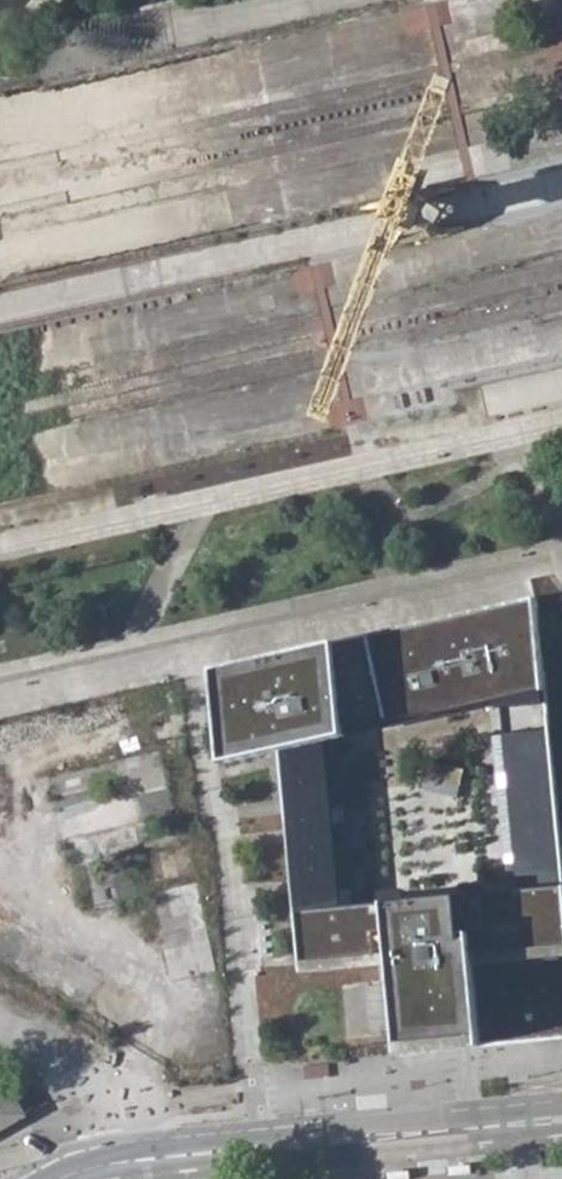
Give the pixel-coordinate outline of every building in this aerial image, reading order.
[(499,125),(561,111),(561,17),(555,18),(479,36),(490,83),(499,125)] [(371,303),(381,348),(561,309),(561,260),(371,303)] [(554,759),(547,689),(539,598),(335,643),(218,669),(227,762),(280,750),(281,756),(285,803),(286,811),(287,828),(288,834),(288,841),(292,878),(293,886),(293,891),(296,921),(297,937),(299,961),(300,970),(382,963),(391,962),(399,1053),(489,1044),(561,1037),(561,845),(561,839),(557,790),(554,759)] [(30,1117),(6,1074),(0,1074),(0,1134),(30,1117)]
